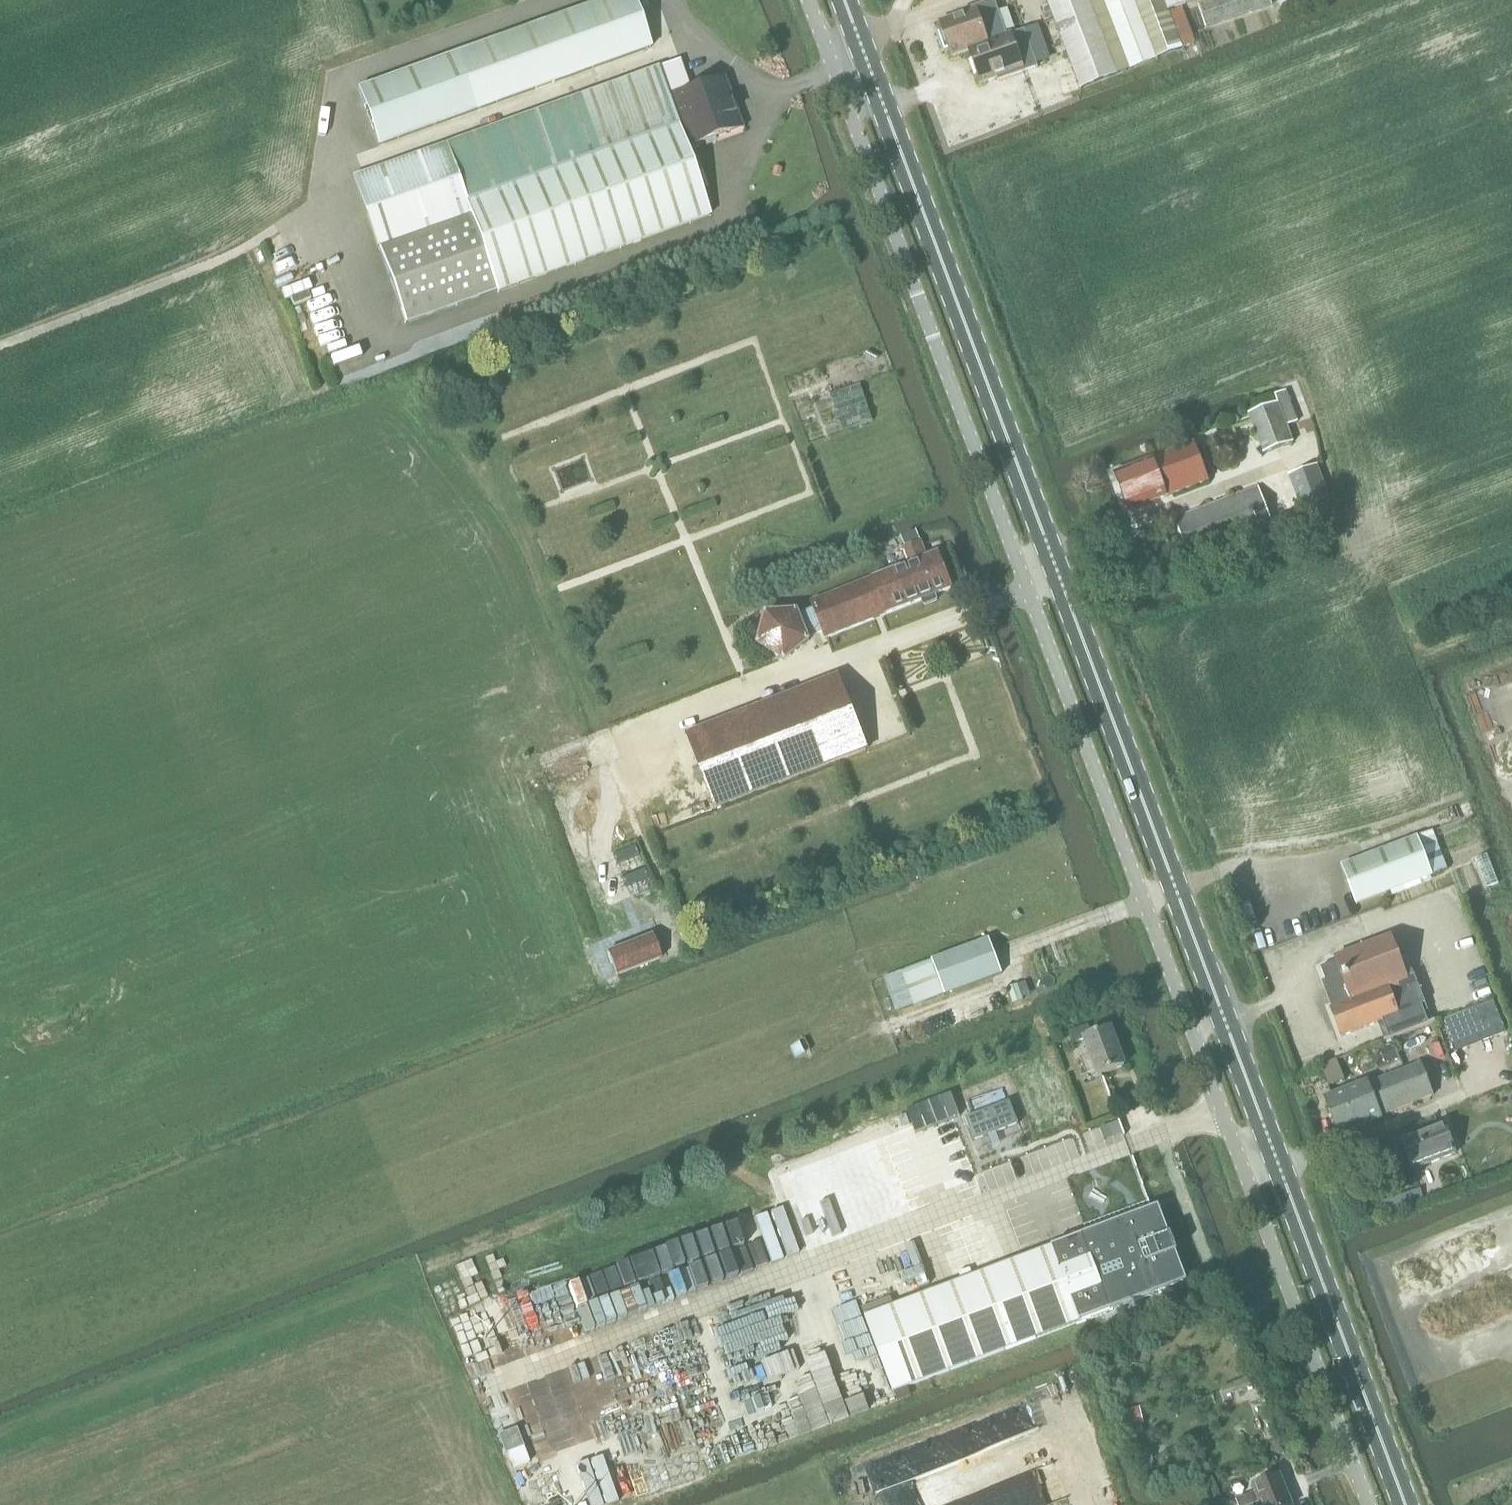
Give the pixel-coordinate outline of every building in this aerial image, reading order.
[(652,48),(634,0),(603,0),(358,89),(379,148),(652,48)] [(1026,32),(1025,30),(1008,36),(995,0),(974,7),(975,11),(941,23),(944,33),(940,34),(946,49),(950,48),(953,57),(970,51),(982,84),(1009,75),(1010,78),(1039,68),(1026,32)] [(1081,89),(1184,50),(1169,12),(1165,0),(1047,0),(1081,89)] [(1169,12),(1201,0),(1165,0),(1169,12)] [(1198,5),(1207,30),(1273,6),(1271,0),(1213,0),(1198,5)] [(1282,9),(1308,0),(1279,0),(1282,9)] [(354,176),(380,249),(406,323),(499,292),(709,215),(685,147),(689,146),(742,128),(725,80),(691,92),(689,87),(668,95),(659,68),(640,75),(354,176)] [(1279,403),(1249,415),(1263,454),(1294,443),(1287,425),(1298,422),(1287,391),(1283,392),(1276,395),(1278,400),(1279,403)] [(1130,511),(1209,481),(1194,444),(1116,475),(1130,511)] [(1318,465),(1288,477),(1302,511),(1331,499),(1318,465)] [(1190,558),(1274,526),(1272,519),(1262,494),(1259,487),(1175,519),(1190,558)] [(909,565),(813,603),(815,608),(824,631),(826,637),(923,600),(925,607),(939,602),(936,595),(953,588),(939,554),(927,559),(921,543),(903,550),(909,565)] [(766,612),(758,645),(786,662),(811,641),(809,636),(824,631),(815,608),(800,613),(799,610),(766,612)] [(716,808),(867,750),(838,677),(688,736),(716,808)] [(1434,833),(1343,867),(1357,905),(1448,871),(1434,833)] [(653,936),(607,954),(616,976),(661,959),(653,936)] [(1337,963),(1323,968),(1338,1007),(1331,1010),(1341,1037),(1383,1021),(1390,1039),(1428,1024),(1421,1005),(1425,1003),(1415,977),(1409,980),(1393,937),(1335,959),(1337,963)] [(914,968),(901,972),(914,1006),(926,1002),(1002,974),(998,964),(992,948),(989,940),(914,968)] [(1093,1037),(1089,1026),(1071,1033),(1075,1044),(1084,1040),(1098,1076),(1125,1066),(1112,1030),(1093,1037)] [(1435,1096),(1422,1063),(1370,1083),(1370,1081),(1326,1098),(1340,1136),(1383,1119),(1382,1117),(1435,1096)] [(966,1120),(974,1142),(1018,1126),(1010,1104),(966,1120)] [(1411,1171),(1458,1154),(1447,1124),(1400,1141),(1411,1171)] [(894,1392),(967,1365),(1187,1282),(1159,1207),(866,1318),(894,1392)] [(1278,1476),(1253,1485),(1256,1493),(1237,1500),(1239,1504),(1289,1504),(1278,1476)]
